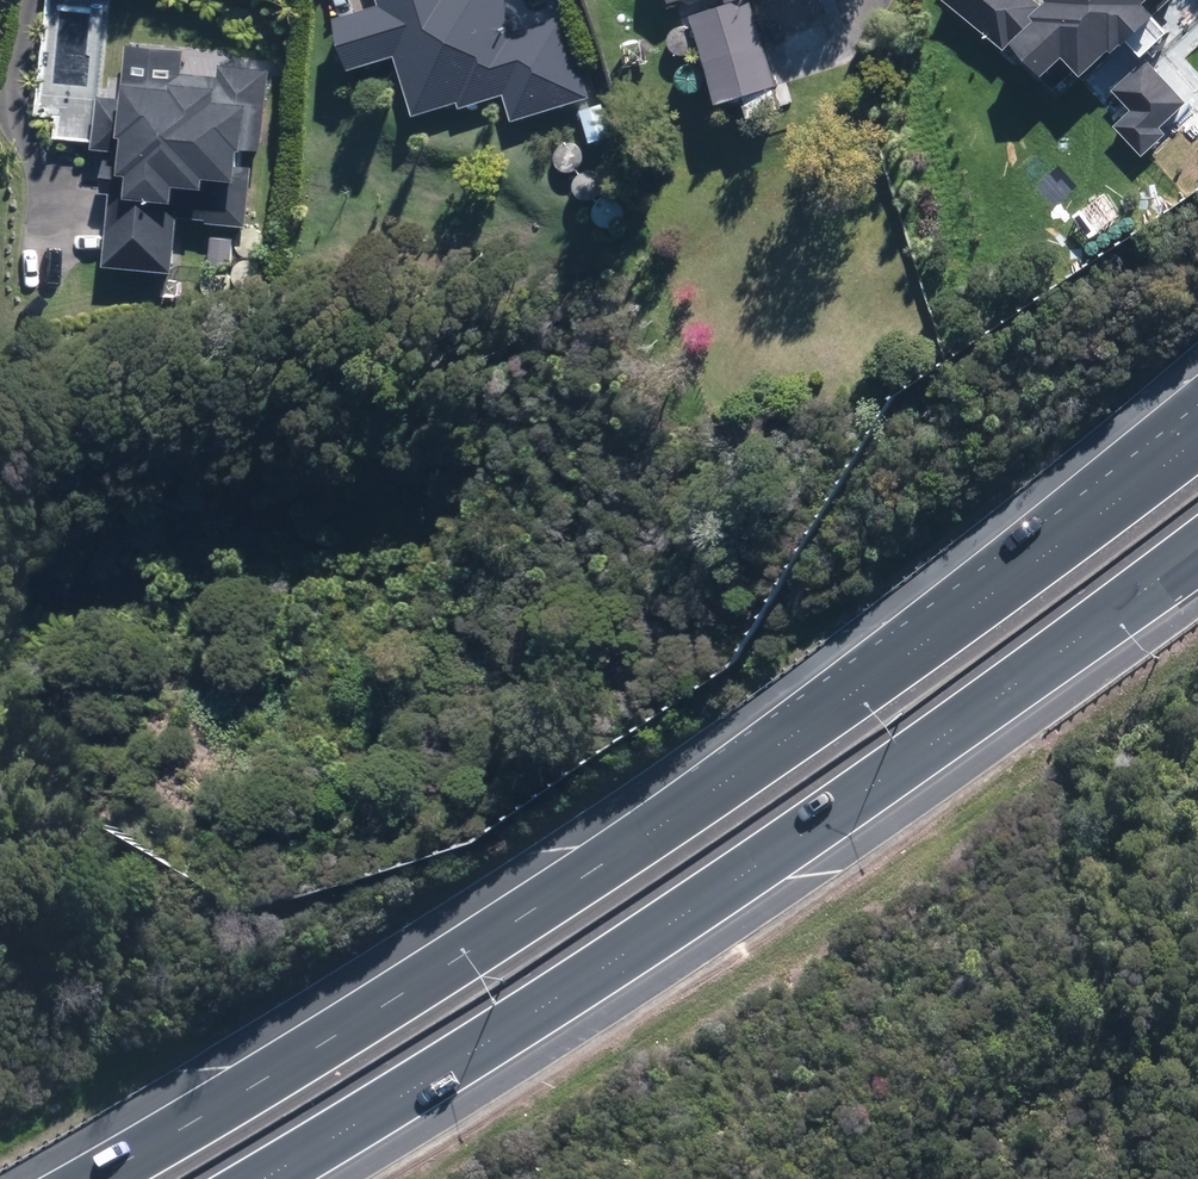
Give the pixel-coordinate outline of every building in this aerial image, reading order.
[(399,55),(419,111),(460,97),(464,108),(508,93),(517,118),(592,92),(564,11),(516,27),(506,0),(382,0),(383,3),(341,17),(359,69),(399,55)] [(698,15),(725,102),(749,94),(755,114),(788,104),(755,0),(746,0),(698,15)] [(1050,3),(1046,0),(948,0),(946,2),(1007,51),(1054,103),(1078,82),(1098,104),(1114,89),(1132,108),(1116,122),(1145,154),(1171,131),(1165,125),(1193,100),(1136,36),(1166,9),(1158,0),(1053,0),(1050,3)] [(670,47),(673,51),(677,52),(681,53),(685,52),(688,50),(691,47),(693,43),(693,39),(691,35),(689,32),(685,29),(681,28),(677,28),(674,30),(671,33),(669,36),(668,40),(668,44),(670,47)] [(110,189),(116,189),(112,264),(184,268),(188,220),(253,225),(257,165),(253,165),(254,148),(267,149),(273,64),(226,61),(225,74),(188,72),(190,48),(132,44),(129,97),(101,96),(97,148),(112,149),(110,189)] [(678,86),(681,89),(684,91),(688,92),(693,91),(696,89),(699,85),(700,82),(700,77),(699,74),(697,70),(693,68),(689,67),(685,67),(682,69),(678,71),(676,75),(676,78),(676,82),(678,86)] [(605,102),(583,109),(592,136),(614,128),(605,102)] [(558,168),(561,171),(565,173),(569,173),(573,172),(577,170),(580,167),(581,163),(581,159),(580,155),(577,152),(574,149),(570,148),(566,149),(562,150),(559,153),(557,156),(556,160),(557,164),(558,168)] [(574,194),(577,197),(581,199),(585,199),(589,198),(593,196),(595,193),(597,189),(597,185),(596,181),(593,178),(590,175),(586,174),(582,175),(578,176),(575,179),(573,182),(572,186),(572,190),(574,194)] [(595,217),(598,220),(601,222),(605,223),(610,222),(613,220),(616,216),(617,213),(617,208),(616,205),(614,201),(610,199),(606,198),(602,198),(599,200),(595,202),(593,206),(593,209),(593,213),(595,217)] [(238,235),(214,233),(212,264),(236,265),(238,235)] [(235,282),(238,285),(242,286),(246,287),(250,286),(254,284),(257,281),(258,277),(258,273),(257,269),(254,266),(251,263),(247,262),(243,262),(239,264),(236,267),(234,270),(233,274),(234,278),(235,282)]
